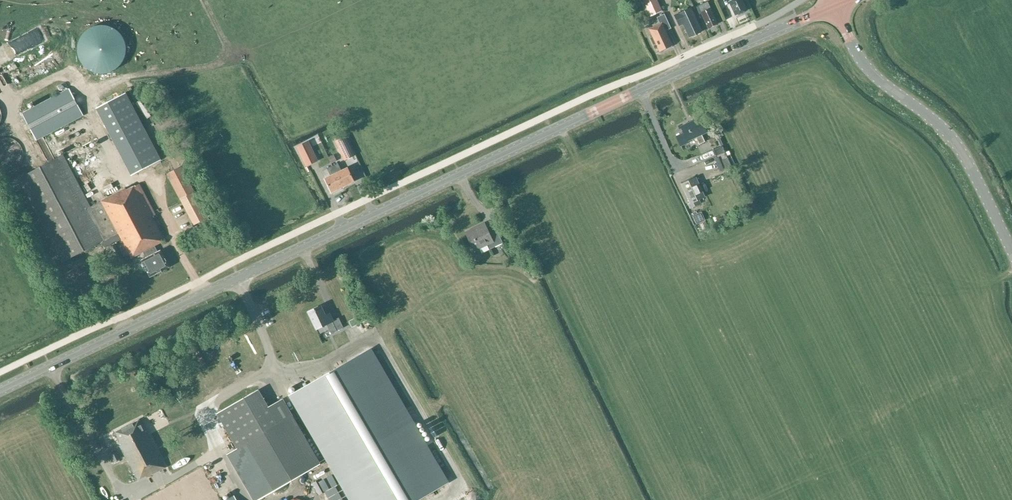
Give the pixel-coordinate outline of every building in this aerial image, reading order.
[(746,10),(742,0),(731,0),(731,1),(728,2),(735,16),(746,10)] [(717,24),(707,2),(696,7),(699,14),(701,13),(708,28),(717,24)] [(692,37),(695,36),(696,34),(701,32),(690,8),(674,16),(679,26),(683,24),(689,37),(691,37),(692,37)] [(671,29),(664,14),(656,18),(660,24),(649,29),(652,37),(650,38),(653,45),(656,44),(659,51),(661,51),(663,51),(665,50),(666,48),(671,46),(665,31),(671,29)] [(69,89),(24,113),(22,114),(36,140),(83,116),(69,89)] [(132,175),(161,160),(126,93),(96,108),(132,175)] [(684,133),(678,135),(676,136),(680,146),(688,142),(688,141),(696,137),(699,144),(705,142),(702,135),(707,132),(700,118),(681,126),(684,133)] [(345,160),(355,155),(345,136),(335,141),(345,160)] [(306,166),(317,161),(308,143),(297,148),(306,166)] [(725,153),(722,147),(713,150),(716,156),(725,153)] [(90,207),(63,155),(18,179),(62,262),(118,233),(131,258),(143,252),(146,258),(142,260),(150,277),(169,267),(161,251),(158,252),(155,246),(165,241),(152,217),(155,215),(139,184),(127,191),(126,188),(90,207)] [(331,163),(333,168),(340,165),(337,159),(331,163)] [(181,167),(167,174),(194,225),(206,219),(192,193),(194,192),(181,167)] [(347,168),(336,173),(343,187),(354,182),(347,168)] [(325,179),(331,176),(327,169),(321,171),(325,179)] [(331,193),(343,187),(336,173),(331,176),(325,179),(331,193)] [(698,200),(704,197),(695,178),(682,184),(690,203),(688,204),(690,208),(700,204),(698,200)] [(485,223),(465,232),(474,251),(479,249),(482,253),(489,250),(503,243),(496,230),(489,233),(485,223)] [(343,328),(339,318),(333,321),(329,314),(325,315),(320,306),(308,312),(316,329),(327,324),(331,334),(343,328)] [(291,395),(352,499),(417,499),(447,483),(370,349),(291,395)] [(283,399),(268,407),(258,390),(217,414),(237,449),(227,454),(253,499),(258,499),(320,464),(283,399)] [(145,432),(139,421),(116,432),(122,443),(120,444),(126,456),(119,460),(116,453),(111,455),(115,462),(117,461),(119,466),(129,461),(138,480),(146,476),(147,477),(165,468),(146,432),(145,432)]
